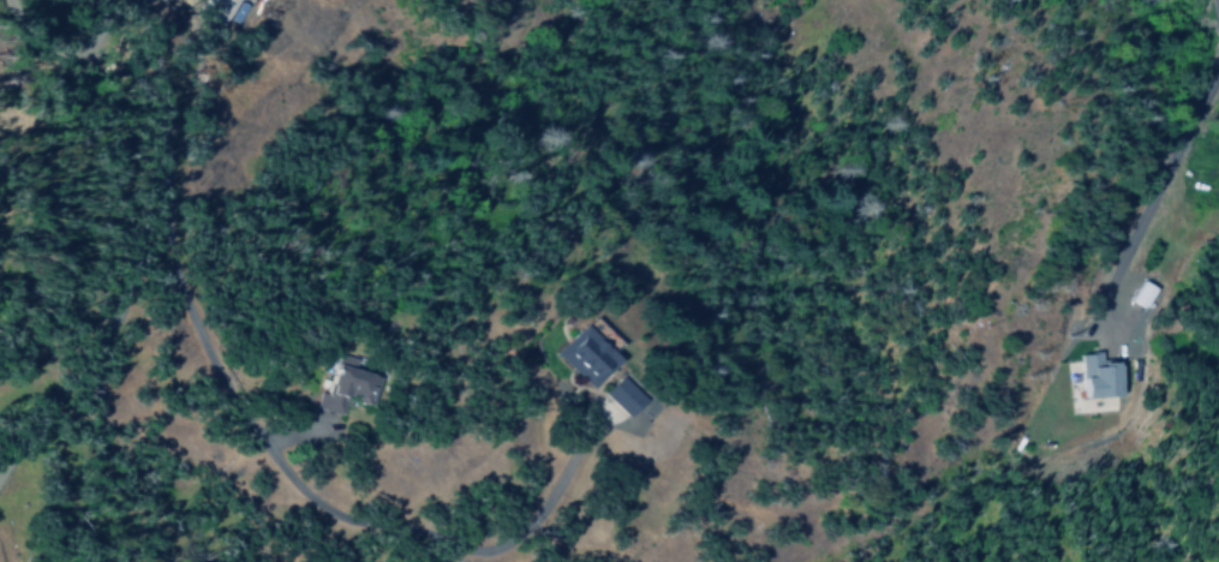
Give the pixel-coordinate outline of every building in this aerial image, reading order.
[(196,15),(222,26),(233,0),(203,0),(196,15)] [(1128,301),(1142,308),(1153,287),(1140,280),(1128,301)] [(590,388),(618,359),(581,324),(553,354),(590,388)] [(1121,395),(1121,384),(1128,384),(1127,362),(1101,363),(1100,352),(1081,353),(1083,397),(1121,395)] [(368,405),(377,378),(335,363),(325,394),(319,392),(315,407),(338,415),(345,397),(368,405)] [(626,416),(642,399),(618,376),(601,393),(626,416)]
